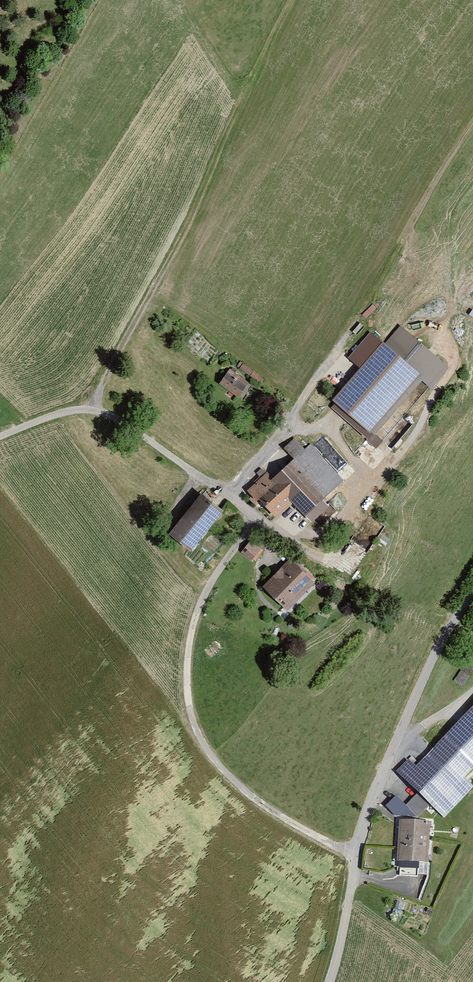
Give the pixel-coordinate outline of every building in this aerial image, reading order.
[(371,429),(420,375),(383,342),(334,395),(371,429)] [(228,370),(217,386),(238,402),(250,386),(228,370)] [(310,508),(344,474),(305,436),(272,469),(271,470),(265,465),(247,483),(260,496),(264,493),(279,508),(295,492),(310,508)] [(168,530),(190,549),(224,512),(203,492),(168,530)] [(257,540),(246,554),(257,564),(269,550),(257,540)] [(292,555),(260,589),(283,611),(315,576),(292,555)] [(413,769),(403,759),(392,770),(435,813),(472,774),(472,708),(413,769)] [(400,823),(397,863),(429,866),(432,825),(400,823)]
